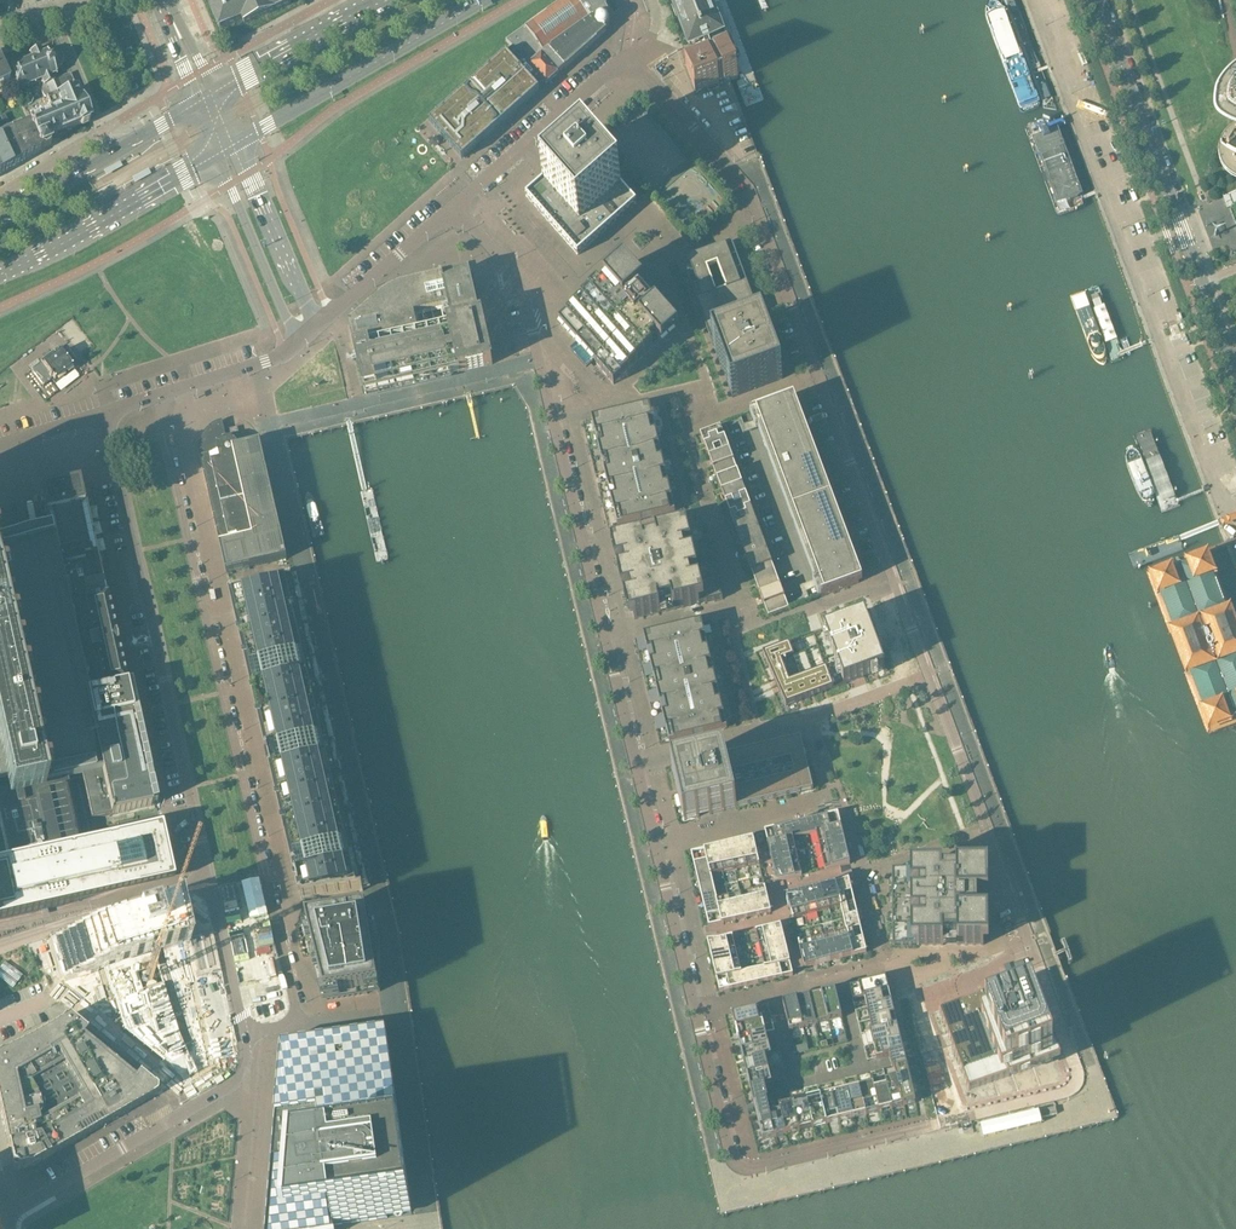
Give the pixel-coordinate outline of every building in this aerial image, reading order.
[(220,30),(243,20),(245,25),(252,22),(252,21),(268,15),(275,12),(275,11),(291,5),(289,1),(291,0),(207,0),(220,30)] [(582,53),(606,31),(605,30),(608,26),(610,20),(607,16),(609,14),(602,0),(563,0),(526,27),(505,41),(513,50),(507,55),(506,54),(429,122),(430,123),(429,123),(463,160),(539,91),(538,90),(545,84),(546,85),(582,53)] [(708,0),(672,0),(690,47),(703,42),(708,40),(721,35),(708,0)] [(56,75),(54,70),(59,68),(60,69),(61,68),(60,68),(62,63),(63,63),(63,62),(62,62),(60,57),(61,56),(60,55),(59,56),(54,54),(54,53),(53,53),(53,54),(48,56),(46,51),(45,51),(46,52),(42,54),(40,49),(41,49),(40,48),(28,53),(29,54),(30,54),(32,58),(25,61),(25,60),(24,60),(24,61),(18,64),(18,63),(17,63),(17,64),(11,67),(10,66),(8,62),(9,62),(8,62),(1,65),(9,81),(16,96),(21,94),(20,91),(26,88),(26,89),(28,88),(28,87),(33,85),(34,86),(35,85),(35,84),(39,82),(40,83),(41,83),(43,87),(58,81),(59,83),(61,84),(62,88),(62,90),(65,96),(76,91),(69,75),(58,79),(56,75)] [(714,55),(709,57),(686,66),(696,93),(719,84),(719,83),(723,81),(724,83),(738,77),(728,50),(714,55)] [(1,65),(0,62),(0,85),(9,81),(1,65)] [(65,96),(62,90),(62,88),(61,84),(59,83),(58,81),(43,87),(42,88),(42,89),(42,90),(42,91),(42,92),(42,93),(43,96),(44,97),(45,98),(46,98),(47,99),(48,99),(50,103),(29,112),(27,108),(29,107),(32,102),(29,95),(24,93),(21,94),(16,96),(23,112),(27,120),(29,126),(40,149),(50,145),(48,139),(57,135),(58,136),(59,136),(58,134),(68,131),(69,133),(69,132),(69,130),(78,127),(79,127),(79,126),(88,122),(88,123),(89,122),(81,101),(80,101),(80,100),(81,97),(79,94),(77,93),(76,91),(65,96)] [(1040,169),(1067,159),(1052,124),(1050,119),(1024,128),(1040,169)] [(40,149),(29,126),(12,134),(24,160),(41,151),(40,149)] [(1211,157),(1209,165),(1209,176),(1210,180),(1213,183),(1219,187),(1228,192),(1235,194),(1235,129),(1230,133),(1220,142),(1215,150),(1211,157)] [(12,167),(24,160),(12,134),(0,139),(0,141),(12,167)] [(12,167),(0,141),(0,174),(12,167)] [(570,248),(571,248),(578,256),(636,204),(620,186),(585,145),(550,175),(542,183),(527,196),(526,197),(570,248)] [(1058,216),(1085,206),(1081,197),(1067,159),(1040,169),(1058,216)] [(681,262),(712,344),(732,398),(783,380),(762,326),(747,285),(732,243),(681,262)] [(679,334),(640,290),(644,287),(625,265),(621,268),(559,323),(578,345),(571,352),(587,370),(594,363),(614,385),(659,345),(663,348),(679,334)] [(481,318),(473,283),(470,283),(468,277),(443,282),(443,281),(442,281),(441,278),(406,286),(399,288),(392,291),(389,292),(386,294),(380,299),(349,326),(350,327),(354,348),(368,345),(418,333),(414,316),(448,308),(452,325),(481,318)] [(481,318),(452,325),(448,326),(450,337),(370,355),(368,345),(354,348),(357,359),(365,395),(492,365),(481,318)] [(70,339),(82,355),(94,347),(82,331),(70,339)] [(72,368),(64,358),(60,353),(56,349),(39,362),(40,364),(31,371),(42,387),(52,379),(54,381),(72,368)] [(862,583),(794,399),(790,400),(753,414),(757,426),(770,421),(787,465),(777,469),(782,484),(792,481),(830,581),(817,586),(821,598),(862,583)] [(659,405),(592,421),(582,423),(608,529),(684,511),(659,405)] [(287,559),(271,489),(260,443),(242,447),(239,434),(226,437),(222,421),(220,422),(218,422),(215,424),(213,425),(211,426),(209,428),(208,429),(206,431),(204,433),(203,435),(202,438),(201,441),(200,443),(199,446),(199,449),(199,452),(199,454),(200,457),(226,573),(287,559)] [(725,439),(720,426),(700,434),(704,446),(725,439)] [(729,451),(725,439),(704,446),(709,458),(729,451)] [(734,463),(729,451),(709,458),(714,471),(734,463)] [(738,474),(734,463),(714,471),(718,482),(738,474)] [(742,486),(738,474),(718,482),(722,494),(742,486)] [(0,540),(0,588),(10,632),(11,636),(13,645),(16,658),(16,661),(18,670),(40,769),(44,785),(44,786),(40,787),(7,794),(0,795),(0,825),(8,862),(81,846),(81,845),(66,781),(81,777),(91,820),(110,816),(111,815),(119,814),(131,811),(146,808),(148,807),(153,806),(155,806),(155,802),(150,780),(128,680),(123,681),(79,483),(57,488),(46,490),(39,492),(48,530),(0,540)] [(747,498),(742,486),(722,494),(726,505),(747,498)] [(751,508),(747,498),(726,505),(731,516),(751,508)] [(755,519),(751,508),(731,516),(735,527),(755,519)] [(759,532),(755,519),(735,527),(739,539),(759,532)] [(723,599),(705,525),(617,546),(634,620),(723,599)] [(764,544),(759,532),(739,539),(744,552),(764,544)] [(768,555),(764,544),(744,552),(748,563),(768,555)] [(1208,551),(1147,574),(1208,734),(1235,724),(1235,623),(1208,551)] [(772,566),(768,555),(748,563),(752,574),(772,566)] [(777,578),(772,566),(752,574),(756,586),(777,578)] [(781,589),(777,578),(756,586),(760,597),(781,589)] [(363,892),(293,584),(232,597),(268,754),(267,754),(272,774),(272,773),(295,869),(294,869),(302,901),(363,892)] [(7,794),(40,787),(44,786),(44,785),(40,769),(18,670),(16,661),(16,658),(13,645),(11,636),(10,632),(0,588),(0,795),(7,794)] [(785,599),(781,589),(760,597),(765,607),(785,599)] [(789,610),(785,599),(765,607),(768,617),(789,610)] [(866,616),(764,654),(787,706),(886,670),(866,616)] [(711,621),(644,637),(634,639),(660,746),(710,734),(736,727),(711,621)] [(813,791),(800,738),(716,758),(672,769),(684,821),(775,799),(813,791)] [(866,953),(849,881),(853,880),(851,871),(841,874),(839,868),(850,865),(838,815),(764,832),(767,843),(764,844),(762,838),(691,855),(708,928),(704,929),(706,937),(717,934),(718,941),(707,943),(719,994),(793,976),(790,965),(793,964),(795,970),(798,970),(866,953)] [(41,912),(47,911),(60,908),(172,882),(160,828),(116,838),(97,842),(81,846),(8,862),(0,864),(0,921),(41,912)] [(978,916),(978,899),(983,899),(983,869),(956,869),(956,874),(948,874),(942,874),(942,869),(892,870),(892,946),(943,946),(943,942),(956,942),(957,946),(983,946),(983,916),(978,916)] [(67,944),(53,948),(64,982),(109,1019),(115,1024),(151,1053),(180,1076),(181,1076),(186,1072),(189,1077),(208,1066),(202,1040),(175,913),(174,910),(166,913),(145,919),(67,944)] [(380,992),(372,942),(367,915),(307,925),(326,1001),(380,992)] [(14,987),(23,974),(4,962),(0,967),(0,978),(14,987)] [(1035,977),(951,1008),(981,1087),(1019,1072),(1021,1078),(1073,1059),(1049,996),(1043,998),(1035,977)] [(885,979),(849,987),(852,1001),(864,999),(864,998),(888,992),(885,979)] [(835,990),(821,994),(828,1022),(841,1019),(835,990)] [(888,992),(864,998),(864,999),(867,1009),(891,1003),(888,992)] [(821,994),(809,997),(815,1025),(828,1022),(821,994)] [(809,997),(796,1000),(803,1028),(815,1025),(809,997)] [(796,1000),(782,1003),(789,1031),(803,1028),(796,1000)] [(891,1003),(867,1009),(870,1022),(894,1016),(891,1003)] [(732,1015),(735,1029),(772,1020),(768,1007),(732,1015)] [(56,1024),(50,1028),(44,1031),(38,1035),(26,1041),(20,1045),(14,1048),(7,1050),(1,1053),(0,1054),(0,1112),(7,1146),(10,1158),(9,1158),(11,1167),(16,1170),(26,1168),(30,1167),(31,1167),(38,1163),(152,1096),(153,1097),(161,1092),(68,1016),(67,1017),(67,1016),(59,1022),(56,1024)] [(894,1016),(870,1022),(872,1033),(897,1027),(894,1016)] [(774,1031),(772,1020),(735,1029),(738,1040),(774,1031)] [(861,1035),(860,1036),(861,1036),(864,1049),(864,1050),(865,1050),(873,1048),(873,1047),(900,1041),(897,1027),(872,1033),(861,1035)] [(266,1228),(334,1228),(334,1227),(387,1219),(413,1215),(400,1128),(391,1066),(386,1029),(332,1037),(281,1044),(275,1116),(271,1162),(270,1177),(266,1228)] [(777,1043),(774,1031),(738,1040),(741,1052),(777,1043)] [(900,1041),(873,1047),(873,1048),(876,1060),(889,1057),(903,1053),(900,1041)] [(780,1055),(777,1043),(741,1052),(744,1064),(780,1055)] [(889,1057),(892,1071),(894,1070),(903,1107),(915,1104),(903,1053),(889,1057)] [(783,1068),(780,1055),(744,1064),(747,1077),(783,1068)] [(786,1082),(783,1068),(747,1077),(750,1090),(764,1087),(786,1082)] [(894,1070),(892,1071),(883,1073),(892,1110),(903,1107),(894,1070)] [(892,1110),(883,1073),(870,1076),(879,1113),(892,1110)] [(879,1113),(870,1076),(857,1079),(866,1116),(879,1113)] [(866,1116),(857,1079),(844,1082),(853,1119),(866,1116)] [(853,1119),(844,1082),(830,1086),(839,1122),(853,1119)] [(839,1122),(830,1086),(817,1089),(826,1125),(839,1122)] [(768,1101),(764,1087),(750,1090),(762,1141),(774,1138),(769,1115),(766,1102),(768,1102),(768,1101)] [(826,1125),(817,1089),(804,1092),(812,1129),(826,1125)] [(812,1129),(804,1092),(790,1095),(798,1132),(812,1129)] [(798,1132),(790,1095),(777,1099),(780,1113),(786,1135),(798,1132)] [(774,1138),(786,1135),(780,1113),(770,1115),(769,1115),(774,1138)]
